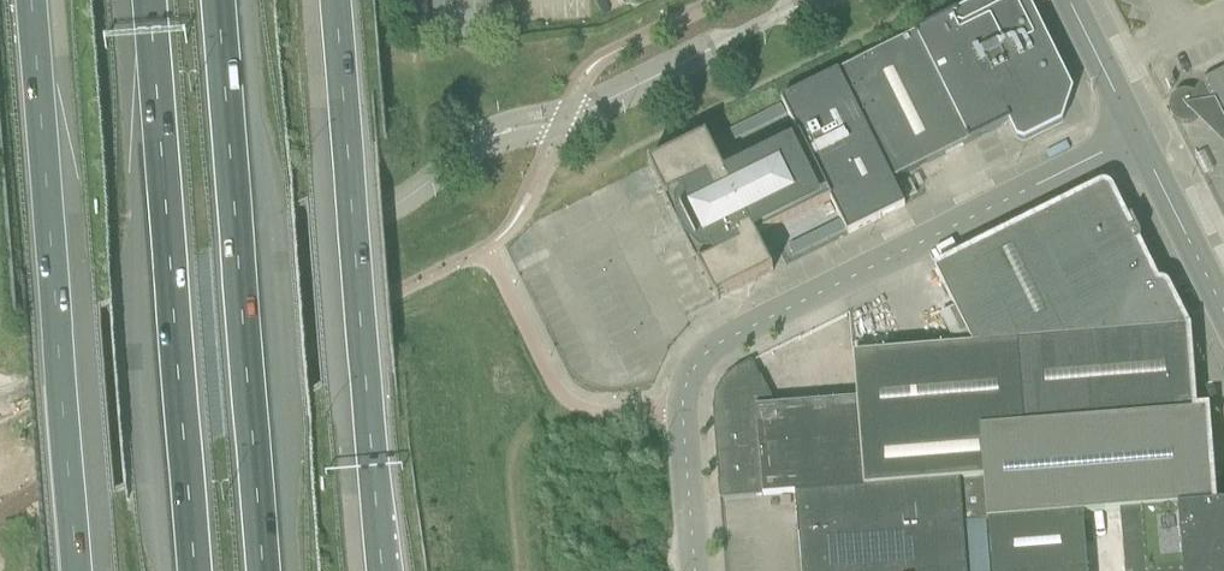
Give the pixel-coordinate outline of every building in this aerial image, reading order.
[(837,72),(892,181),(1008,124),(1016,140),(1024,143),(1062,124),(1073,92),(1027,0),(983,0),(837,72)] [(1202,82),(1194,94),(1192,94),(1190,93),(1186,92),(1183,92),(1181,92),(1180,93),(1178,94),(1176,95),(1174,96),(1173,97),(1171,99),(1170,102),(1169,103),(1169,105),(1169,107),(1169,110),(1169,113),(1171,116),(1172,118),(1175,120),(1176,121),(1178,122),(1181,123),(1184,124),(1188,124),(1191,123),(1193,122),(1196,121),(1197,119),(1199,117),(1200,116),(1200,114),(1201,111),(1201,110),(1216,111),(1223,126),(1223,71),(1202,82)] [(723,173),(705,138),(650,165),(649,163),(647,164),(716,303),(718,302),(717,300),(772,272),(755,238),(830,201),(847,235),(904,207),(892,181),(837,72),(780,101),(798,136),(723,173)] [(972,345),(972,346),(1186,329),(1166,289),(1165,288),(1163,287),(1162,286),(1159,286),(1158,286),(1157,286),(1136,245),(1138,244),(1139,243),(1140,241),(1140,239),(1140,238),(1140,236),(1139,234),(1135,232),(1134,231),(1131,231),(1130,232),(1129,233),(1124,224),(1132,220),(1131,218),(1124,222),(1110,192),(1109,191),(1108,190),(1107,189),(1105,188),(1103,188),(1101,188),(1100,189),(935,271),(972,345)] [(1212,504),(1205,412),(1193,413),(1186,329),(972,346),(983,480),(986,523),(987,523),(1082,515),(1119,512),(1212,504)] [(856,400),(863,489),(959,481),(959,482),(983,480),(972,346),(853,354),(856,400)] [(719,500),(795,494),(863,489),(856,400),(832,402),(771,407),(757,379),(759,378),(751,362),(733,371),(733,372),(731,374),(730,376),(728,377),(727,377),(725,378),(723,379),(722,380),(722,381),(721,382),(721,384),(721,385),(720,388),(719,389),(717,390),(717,391),(716,391),(715,392),(715,393),(714,395),(714,396),(715,398),(715,401),(714,403),(714,406),(713,408),(712,410),(719,500)] [(795,494),(801,570),(967,570),(959,482),(959,481),(863,489),(795,494)] [(1212,504),(1119,512),(1124,570),(1223,570),(1223,503),(1212,504)] [(987,523),(991,570),(1087,570),(1082,515),(987,523)]
